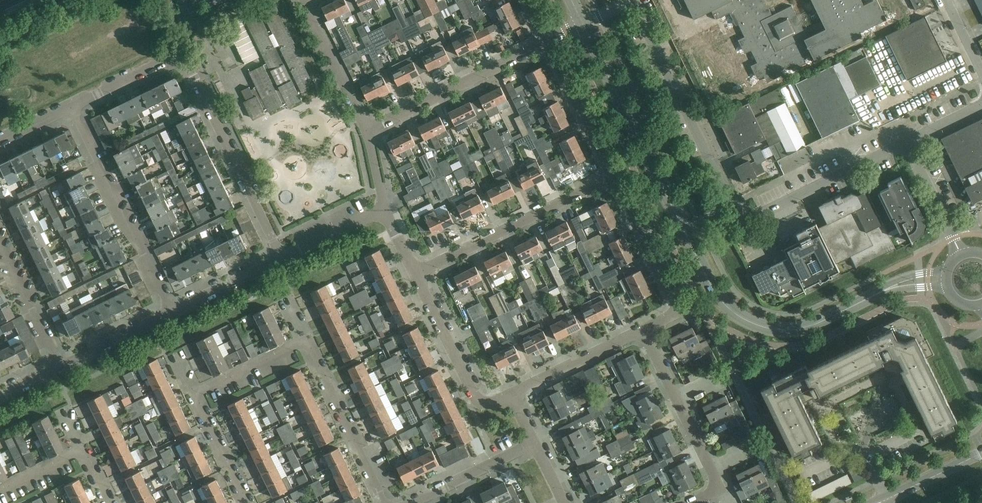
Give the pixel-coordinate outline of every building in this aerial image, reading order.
[(333,2),(342,20),(352,15),(349,10),(350,10),(345,0),(338,0),(333,2)] [(369,0),(356,0),(359,5),(362,13),(373,7),(369,0)] [(373,7),(375,11),(380,9),(376,0),(369,0),(373,7)] [(423,12),(426,18),(433,14),(426,0),(417,0),(423,12)] [(445,0),(441,0),(436,2),(435,0),(426,0),(433,14),(440,11),(448,7),(445,0)] [(457,2),(466,20),(472,17),(471,15),(464,0),(462,0),(457,2)] [(471,15),(482,9),(481,10),(478,5),(474,6),(471,0),(464,0),(471,15)] [(660,2),(660,3),(665,12),(665,13),(665,14),(666,14),(697,77),(696,77),(697,78),(698,78),(698,77),(751,51),(751,52),(752,51),(752,50),(751,50),(745,37),(733,11),(728,3),(733,0),(664,0),(661,2),(661,1),(660,2)] [(771,21),(772,22),(789,58),(790,59),(791,58),(790,58),(907,1),(908,1),(907,0),(853,0),(795,28),(788,14),(788,13),(787,14),(772,21),(771,21)] [(924,0),(911,0),(916,10),(926,5),(924,0)] [(342,20),(333,2),(322,7),(329,20),(334,17),(338,26),(336,27),(347,49),(340,52),(343,58),(357,52),(351,39),(342,20)] [(495,9),(501,21),(515,14),(509,2),(495,9)] [(247,23),(264,57),(267,64),(264,66),(264,65),(250,72),(257,87),(251,90),(249,87),(242,90),(247,101),(244,102),(252,118),(261,113),(265,112),(265,113),(269,111),(270,113),(284,106),(283,104),(286,103),(288,107),(301,100),(299,95),(303,93),(302,92),(305,91),(314,87),(314,86),(304,65),(305,65),(297,49),(296,50),(293,43),(294,43),(286,27),(285,28),(282,21),(283,21),(275,5),(262,11),(264,15),(260,17),(260,16),(247,23)] [(392,8),(397,19),(403,29),(409,26),(399,5),(392,8)] [(482,9),(471,15),(472,17),(474,21),(485,16),(482,9)] [(440,11),(433,14),(438,25),(442,32),(448,28),(440,11)] [(426,18),(423,12),(415,16),(418,22),(426,18)] [(432,28),(438,25),(433,14),(426,18),(418,22),(423,33),(421,27),(430,23),(432,28)] [(521,25),(515,14),(501,21),(479,31),(485,43),(493,39),(490,33),(495,31),(495,30),(503,25),(506,32),(521,25)] [(948,61),(926,16),(886,36),(908,81),(948,61)] [(392,21),(397,32),(403,29),(397,19),(392,21)] [(240,20),(226,28),(244,65),(259,58),(240,20)] [(409,26),(403,29),(408,40),(423,33),(418,22),(409,26)] [(461,33),(470,50),(480,45),(472,27),(461,33)] [(397,32),(402,43),(408,40),(403,29),(397,32)] [(526,38),(522,29),(516,31),(521,40),(526,38)] [(378,41),(373,31),(367,34),(372,44),(378,41)] [(459,56),(470,50),(461,33),(450,38),(459,56)] [(366,47),(372,44),(367,34),(361,37),(366,47)] [(378,41),(372,44),(377,55),(384,52),(379,41),(378,41)] [(430,46),(431,48),(439,65),(450,60),(441,41),(430,46)] [(372,44),(366,47),(378,71),(384,68),(377,55),(372,44)] [(502,44),(495,47),(498,53),(505,50),(502,44)] [(430,46),(419,52),(429,70),(439,65),(438,63),(431,48),(430,46)] [(357,52),(343,58),(347,67),(361,60),(357,52)] [(833,65),(850,99),(880,85),(866,57),(845,67),(842,60),(833,65)] [(411,58),(400,63),(409,80),(420,75),(411,58)] [(398,85),(409,80),(400,63),(390,68),(398,85)] [(850,99),(833,65),(795,83),(822,138),(844,127),(845,129),(861,122),(850,99)] [(527,88),(547,78),(541,67),(527,74),(530,81),(525,84),(527,88)] [(381,72),(370,78),(378,95),(389,90),(381,72)] [(504,82),(506,81),(516,76),(514,72),(502,78),(504,82)] [(176,77),(164,83),(171,97),(183,91),(176,77)] [(378,95),(370,78),(359,83),(368,100),(378,95)] [(547,78),(527,88),(524,89),(527,95),(535,91),(538,98),(553,91),(547,78)] [(517,93),(516,90),(511,80),(505,83),(511,96),(516,94),(517,93)] [(164,83),(153,88),(165,113),(171,110),(166,100),(171,97),(164,83)] [(491,92),(499,110),(510,105),(501,87),(491,92)] [(142,94),(149,108),(152,114),(163,109),(165,113),(153,88),(142,94)] [(778,89),(748,103),(755,117),(766,139),(777,160),(806,146),(778,89)] [(499,110),(491,92),(479,97),(489,118),(500,112),(499,110)] [(149,108),(142,94),(131,100),(140,119),(141,119),(146,116),(143,111),(149,108)] [(511,96),(519,113),(530,108),(527,102),(521,105),(516,94),(511,96)] [(131,100),(120,105),(127,119),(130,125),(140,119),(131,100)] [(563,113),(558,101),(543,108),(546,114),(538,118),(541,124),(549,120),(563,113)] [(460,107),(469,126),(468,125),(479,119),(470,102),(460,107)] [(736,154),(766,139),(755,117),(748,103),(718,118),(736,154)] [(179,112),(182,119),(198,111),(195,104),(179,112)] [(106,124),(109,129),(110,131),(122,125),(121,122),(127,119),(120,105),(109,110),(109,111),(102,114),(104,119),(106,124)] [(469,126),(460,107),(449,112),(458,132),(469,126)] [(530,108),(519,113),(528,130),(532,128),(527,117),(533,114),(530,108)] [(171,124),(182,119),(179,112),(178,112),(179,114),(168,119),(171,124)] [(528,130),(519,113),(520,115),(514,118),(523,137),(529,133),(528,130)] [(563,113),(549,120),(555,132),(569,125),(563,113)] [(93,125),(104,119),(102,114),(101,114),(91,119),(93,125)] [(177,138),(196,129),(191,117),(174,126),(177,131),(174,132),(177,138)] [(440,117),(429,122),(438,140),(449,135),(446,129),(440,117)] [(93,125),(96,129),(106,124),(104,119),(93,125)] [(168,119),(157,125),(159,130),(171,124),(168,119)] [(961,180),(973,203),(981,199),(981,119),(944,137),(964,179),(961,180)] [(438,140),(429,122),(419,127),(423,136),(425,139),(430,137),(436,150),(442,147),(438,140)] [(109,129),(106,124),(96,129),(98,135),(109,129)] [(159,130),(157,125),(146,130),(148,135),(159,130)] [(496,127),(490,130),(499,148),(514,141),(508,130),(502,133),(506,140),(503,141),(496,127)] [(532,128),(528,130),(529,133),(536,147),(547,142),(544,136),(538,139),(532,128)] [(60,134),(53,138),(60,151),(67,148),(68,150),(76,146),(68,129),(64,131),(63,130),(63,131),(59,133),(60,134)] [(101,139),(111,134),(110,131),(109,129),(98,135),(101,139)] [(179,151),(202,140),(196,129),(177,138),(180,145),(177,147),(179,151)] [(148,135),(146,130),(135,136),(138,140),(148,135)] [(499,148),(490,130),(483,133),(491,148),(484,151),(486,155),(499,148)] [(170,142),(164,131),(160,133),(165,144),(170,142)] [(410,132),(399,137),(408,156),(408,155),(409,158),(415,156),(411,147),(416,144),(410,132)] [(536,147),(529,133),(523,137),(514,142),(517,146),(522,144),(528,146),(530,151),(536,148),(536,147)] [(111,134),(101,139),(103,144),(114,139),(111,134)] [(566,154),(580,147),(574,135),(560,142),(566,154)] [(138,140),(135,136),(128,139),(130,144),(138,140)] [(399,137),(388,142),(394,155),(400,152),(403,158),(408,156),(399,137)] [(60,151),(53,138),(42,143),(49,157),(53,165),(58,162),(54,154),(60,151)] [(163,145),(160,138),(153,141),(156,146),(157,148),(163,145)] [(103,144),(106,150),(116,144),(114,139),(103,144)] [(207,151),(202,140),(179,151),(182,150),(187,161),(194,157),(207,151)] [(547,142),(536,147),(536,148),(544,164),(551,161),(545,151),(554,147),(550,140),(547,142)] [(459,145),(468,163),(475,160),(466,142),(459,145)] [(49,157),(42,143),(31,149),(37,162),(49,157)] [(106,150),(108,155),(119,150),(116,144),(106,150)] [(115,155),(120,166),(141,156),(136,145),(115,155)] [(160,154),(166,151),(163,145),(157,148),(152,150),(158,161),(162,159),(160,154)] [(462,166),(468,163),(459,145),(453,148),(462,166)] [(509,168),(514,165),(505,146),(499,148),(509,168)] [(566,154),(551,161),(544,164),(550,176),(556,188),(563,185),(561,181),(567,178),(563,168),(561,169),(559,164),(562,162),(565,169),(566,169),(567,171),(565,172),(569,180),(567,181),(568,185),(590,174),(583,160),(586,159),(580,147),(566,154)] [(499,148),(492,152),(502,171),(509,168),(499,148)] [(37,162),(31,149),(20,154),(26,168),(30,176),(37,172),(33,165),(37,162)] [(761,151),(760,149),(746,156),(749,161),(736,167),(744,183),(757,176),(756,175),(765,171),(761,162),(766,160),(761,151)] [(199,169),(213,162),(207,151),(194,157),(197,164),(199,169)] [(20,154),(8,159),(15,173),(26,168),(20,154)] [(431,182),(432,181),(438,178),(430,160),(429,160),(426,154),(419,157),(427,173),(431,182)] [(141,156),(120,166),(126,178),(128,176),(139,170),(136,165),(144,161),(141,156)] [(430,160),(438,178),(453,171),(447,159),(438,163),(435,157),(429,160),(430,160)] [(66,163),(70,173),(82,168),(77,158),(66,163)] [(0,182),(1,185),(7,182),(5,178),(15,173),(8,159),(0,164),(0,183),(0,182)] [(525,164),(535,184),(546,179),(536,159),(525,164)] [(475,160),(468,163),(474,174),(480,171),(475,160)] [(171,169),(174,167),(171,161),(166,163),(164,164),(167,171),(171,169)] [(196,171),(201,181),(202,181),(218,173),(213,162),(199,169),(195,170),(196,171)] [(57,174),(59,179),(70,173),(66,163),(61,166),(63,171),(57,174)] [(474,174),(468,163),(462,166),(463,167),(454,171),(456,177),(466,173),(468,177),(474,174)] [(535,184),(525,164),(520,167),(523,173),(518,176),(524,189),(535,184)] [(174,167),(167,171),(170,177),(177,174),(174,167)] [(409,193),(423,186),(413,167),(406,170),(413,184),(406,187),(409,193)] [(147,180),(141,169),(139,170),(128,176),(134,187),(137,186),(147,180)] [(66,179),(71,190),(82,184),(82,185),(85,184),(80,172),(66,179)] [(206,193),(224,184),(218,173),(201,181),(206,193)] [(495,178),(498,185),(505,199),(515,193),(505,173),(495,178)] [(48,184),(59,179),(57,174),(46,179),(45,176),(44,177),(48,184)] [(170,177),(173,182),(181,177),(179,178),(177,174),(170,177)] [(444,175),(438,178),(448,198),(454,195),(444,176),(444,175)] [(137,186),(142,197),(164,186),(162,187),(156,176),(150,179),(147,180),(137,186)] [(918,211),(901,176),(887,183),(888,183),(890,186),(880,191),(900,233),(901,232),(906,230),(912,242),(913,242),(909,235),(913,233),(915,231),(916,231),(917,230),(917,229),(918,228),(918,227),(919,226),(919,225),(919,224),(919,223),(919,222),(919,221),(918,218),(915,212),(918,211)] [(33,182),(37,190),(48,184),(44,177),(33,182)] [(438,178),(432,181),(441,201),(448,198),(438,178)] [(26,195),(37,190),(33,182),(34,185),(23,190),(26,195)] [(184,182),(178,185),(181,191),(187,188),(184,182)] [(69,205),(88,196),(82,185),(82,184),(71,190),(68,191),(63,194),(69,205)] [(215,202),(229,195),(224,184),(206,193),(209,198),(213,196),(215,202)] [(494,204),(505,199),(498,185),(487,190),(494,204)] [(166,191),(164,186),(142,197),(148,208),(155,204),(161,201),(165,199),(167,198),(164,193),(166,191)] [(426,192),(423,186),(409,193),(412,199),(426,192)] [(475,188),(465,193),(466,196),(474,213),(485,208),(478,195),(475,188)] [(19,199),(26,195),(23,190),(16,193),(19,199)] [(867,191),(858,195),(852,193),(847,196),(846,197),(842,199),(840,196),(835,198),(836,201),(829,204),(828,202),(819,206),(827,224),(818,228),(836,264),(851,256),(856,267),(895,248),(867,191)] [(42,204),(51,200),(47,194),(41,197),(39,193),(33,196),(36,201),(40,201),(41,201),(42,204)] [(183,196),(187,202),(193,199),(189,193),(183,196)] [(235,207),(229,195),(215,202),(212,204),(217,215),(235,207)] [(79,214),(93,207),(88,196),(69,205),(74,216),(79,214)] [(474,213),(466,196),(455,201),(463,219),(474,213)] [(182,198),(176,201),(179,206),(184,204),(182,198)] [(148,208),(153,219),(173,209),(170,210),(165,199),(161,201),(148,208)] [(196,206),(193,199),(187,202),(190,209),(196,206)] [(9,207),(14,218),(29,211),(23,200),(9,207)] [(53,204),(51,200),(42,204),(45,208),(53,204)] [(598,221),(613,214),(607,202),(593,209),(598,221)] [(235,216),(247,211),(244,205),(233,211),(235,216)] [(93,207),(79,214),(85,224),(98,218),(93,207)] [(414,218),(423,234),(431,230),(433,233),(444,228),(437,215),(434,208),(414,218)] [(178,220),(173,209),(153,219),(158,230),(169,225),(172,224),(172,223),(178,220)] [(198,210),(192,213),(194,218),(200,215),(198,211),(198,210)] [(437,215),(444,228),(454,223),(448,210),(437,215)] [(34,223),(29,211),(14,218),(20,230),(34,223)] [(249,216),(247,211),(235,216),(237,220),(238,221),(249,216)] [(577,231),(585,248),(614,234),(611,229),(618,225),(613,214),(598,221),(604,232),(596,236),(587,240),(582,229),(585,227),(577,231)] [(204,222),(200,215),(194,218),(198,225),(204,222)] [(225,215),(218,218),(219,220),(220,223),(228,219),(225,215)] [(579,215),(571,219),(577,231),(585,227),(579,215)] [(62,222),(58,216),(52,219),(53,222),(52,223),(54,227),(62,222)] [(240,226),(251,221),(249,216),(238,221),(240,226)] [(104,229),(98,218),(85,224),(90,236),(93,235),(93,234),(104,229)] [(207,224),(209,228),(220,223),(218,218),(207,224)] [(20,230),(25,240),(39,233),(44,231),(39,220),(34,223),(20,230)] [(178,221),(178,220),(172,223),(172,224),(169,225),(158,230),(155,231),(161,243),(181,233),(175,222),(178,221)] [(243,231),(254,226),(251,221),(240,226),(243,231)] [(62,222),(54,227),(55,230),(57,229),(58,232),(64,229),(63,226),(64,226),(62,222)] [(556,227),(565,244),(575,239),(567,222),(556,227)] [(198,234),(209,228),(207,224),(196,229),(198,234)] [(816,224),(796,233),(800,241),(784,249),(787,254),(804,289),(818,282),(820,285),(822,283),(826,280),(832,279),(832,275),(840,271),(836,264),(818,228),(816,224)] [(245,236),(256,231),(254,226),(243,231),(243,232),(245,236)] [(565,244),(556,227),(545,232),(554,250),(565,245),(565,244)] [(87,238),(93,248),(99,246),(101,245),(101,244),(112,239),(107,228),(104,229),(93,234),(93,235),(90,236),(87,238)] [(196,229),(185,235),(187,239),(198,234),(196,229)] [(248,241),(259,235),(256,231),(245,236),(248,241)] [(248,241),(245,236),(243,232),(228,240),(235,254),(250,246),(248,241)] [(45,244),(39,233),(25,240),(30,251),(45,244)] [(586,250),(588,254),(602,247),(609,244),(615,255),(629,248),(624,236),(616,240),(614,234),(585,248),(586,250)] [(174,240),(176,245),(187,239),(185,235),(174,240)] [(259,235),(248,241),(250,246),(261,241),(259,235)] [(71,236),(65,239),(69,246),(75,243),(72,236),(71,236)] [(224,259),(235,254),(228,240),(223,242),(220,236),(215,239),(224,259)] [(101,258),(121,249),(115,237),(112,239),(101,244),(101,245),(99,246),(93,248),(93,249),(95,248),(101,258)] [(532,254),(535,259),(539,257),(537,252),(542,249),(536,237),(526,242),(532,254)] [(206,251),(213,265),(224,259),(215,239),(209,242),(212,248),(206,251)] [(176,245),(174,240),(154,249),(157,256),(177,246),(176,245)] [(523,265),(535,259),(532,254),(526,242),(515,247),(523,265)] [(73,254),(78,251),(79,251),(75,243),(69,246),(73,254)] [(36,262),(50,255),(45,244),(30,251),(36,262)] [(615,255),(607,258),(611,265),(618,261),(621,267),(635,260),(629,248),(615,255)] [(126,260),(121,249),(101,258),(106,270),(126,260)] [(371,268),(385,262),(380,250),(366,257),(371,268)] [(594,265),(588,254),(586,250),(580,253),(589,272),(596,268),(594,265)] [(195,256),(202,270),(213,265),(206,251),(195,256)] [(506,251),(495,257),(504,274),(515,269),(506,251)] [(195,256),(193,252),(182,258),(191,276),(202,270),(195,256)] [(55,253),(50,255),(36,262),(41,273),(55,266),(53,261),(58,258),(55,253)] [(806,294),(804,289),(787,254),(786,255),(788,258),(752,276),(762,294),(772,289),(772,290),(773,290),(774,291),(775,291),(776,291),(777,291),(778,291),(780,296),(787,293),(787,294),(788,294),(788,295),(790,295),(791,295),(792,295),(793,295),(794,297),(804,292),(806,294)] [(504,274),(495,257),(485,262),(491,274),(494,281),(504,275),(504,274)] [(546,260),(559,287),(565,284),(560,273),(552,257),(546,260)] [(191,276),(182,258),(182,259),(172,264),(173,267),(175,271),(167,275),(171,283),(179,279),(180,281),(191,276)] [(125,271),(135,266),(132,260),(122,265),(125,271)] [(359,272),(355,262),(346,266),(351,276),(359,272)] [(377,280),(391,273),(385,262),(371,268),(377,280)] [(596,268),(602,282),(613,277),(609,271),(604,274),(598,263),(595,264),(594,265),(596,268)] [(83,276),(90,273),(86,265),(80,268),(83,276)] [(55,266),(41,273),(47,284),(61,278),(61,277),(65,275),(63,272),(59,274),(55,266)] [(137,271),(135,266),(125,271),(127,275),(137,271)] [(476,266),(465,271),(471,284),(474,289),(484,284),(476,266)] [(571,281),(580,276),(575,266),(560,273),(565,284),(571,281)] [(605,288),(602,282),(596,268),(589,272),(599,291),(605,288)] [(107,273),(109,277),(116,274),(114,269),(107,273)] [(640,270),(626,277),(620,280),(625,292),(646,282),(640,270)] [(130,280),(139,276),(137,271),(127,275),(130,280)] [(460,290),(471,284),(465,271),(454,277),(460,290)] [(83,276),(81,277),(83,281),(92,277),(90,273),(83,276)] [(109,277),(107,273),(100,276),(102,281),(109,277)] [(391,273),(377,280),(383,291),(397,284),(391,273)] [(364,280),(361,274),(352,278),(355,284),(364,280)] [(350,282),(347,275),(338,279),(341,286),(350,282)] [(613,277),(602,282),(605,288),(619,282),(616,275),(613,277)] [(132,286),(142,281),(139,276),(130,280),(132,286)] [(526,279),(535,298),(541,295),(538,290),(531,277),(526,279)] [(61,278),(47,284),(52,296),(66,289),(61,278)] [(95,278),(84,284),(87,288),(98,283),(95,278)] [(533,299),(535,298),(526,279),(519,283),(528,301),(533,299)] [(144,286),(142,281),(132,286),(135,291),(144,286)] [(571,281),(565,284),(574,303),(580,300),(571,281)] [(652,294),(646,282),(625,292),(626,292),(627,291),(629,294),(633,303),(652,294)] [(114,289),(124,308),(136,303),(133,297),(137,296),(133,287),(129,289),(126,283),(114,289)] [(73,289),(75,294),(87,288),(84,284),(73,289)] [(397,284),(383,291),(388,303),(402,296),(397,284)] [(565,284),(559,287),(558,287),(567,306),(574,303),(565,284)] [(311,292),(317,304),(331,297),(325,285),(311,292)] [(538,290),(541,295),(550,291),(547,285),(538,290)] [(137,296),(147,290),(144,286),(135,291),(137,296)] [(75,294),(73,289),(62,295),(64,299),(75,294)] [(103,294),(113,314),(124,308),(114,289),(103,294)] [(357,293),(359,297),(362,302),(370,297),(373,296),(377,294),(376,290),(368,294),(366,289),(357,293)] [(149,296),(147,290),(137,296),(139,301),(149,296)] [(495,295),(504,313),(510,310),(501,292),(495,295)] [(0,294),(0,309),(8,304),(6,299),(5,300),(2,293),(0,294)] [(351,302),(359,297),(357,293),(349,297),(351,302)] [(92,299),(102,319),(113,314),(103,294),(93,299),(92,299)] [(603,294),(591,300),(601,319),(612,313),(603,294)] [(64,299),(62,295),(47,302),(50,309),(65,301),(64,299)] [(498,316),(504,313),(495,295),(489,298),(498,316)] [(541,295),(535,298),(533,299),(542,318),(548,315),(539,297),(541,296),(541,295)] [(628,316),(618,295),(611,299),(621,320),(628,316)] [(408,307),(402,296),(388,303),(394,314),(408,307)] [(323,315),(336,309),(331,297),(317,304),(323,315)] [(362,302),(359,297),(351,302),(355,310),(364,306),(362,302)] [(370,297),(362,302),(364,306),(372,302),(370,297)] [(91,325),(102,319),(92,299),(81,305),(91,325)] [(542,318),(533,299),(528,301),(526,302),(536,321),(542,318)] [(589,325),(601,319),(591,300),(579,306),(589,325)] [(466,309),(475,327),(489,321),(486,315),(480,303),(466,309)] [(8,304),(0,309),(0,323),(13,316),(13,317),(14,316),(13,315),(13,316),(10,310),(11,310),(8,304)] [(70,310),(73,316),(76,324),(80,330),(91,325),(81,305),(70,310)] [(254,314),(260,326),(276,318),(273,313),(270,308),(270,307),(254,314)] [(414,319),(408,307),(394,314),(400,326),(414,319)] [(328,327),(342,320),(336,309),(323,315),(328,327)] [(510,310),(504,313),(513,332),(519,330),(509,311),(510,310)] [(569,334),(558,311),(552,314),(556,323),(550,325),(557,340),(569,334)] [(558,311),(569,334),(581,328),(574,314),(568,317),(565,311),(559,313),(558,311)] [(80,330),(76,324),(73,316),(67,319),(64,312),(58,314),(60,318),(53,322),(61,336),(67,333),(69,336),(80,330)] [(370,315),(374,324),(381,320),(385,318),(383,314),(379,316),(377,312),(370,315)] [(362,325),(369,321),(365,313),(358,316),(362,325)] [(504,313),(498,316),(498,317),(489,321),(493,329),(502,325),(507,335),(513,332),(504,313)] [(12,320),(15,326),(25,321),(22,315),(12,320)] [(794,371),(806,396),(810,394),(811,397),(816,395),(817,397),(820,395),(884,364),(882,361),(886,360),(888,363),(898,367),(901,365),(903,368),(901,370),(935,441),(946,436),(945,433),(955,428),(952,423),(957,421),(926,358),(934,355),(927,339),(925,340),(916,321),(902,317),(883,326),(882,324),(867,331),(870,339),(808,370),(806,365),(794,371)] [(276,318),(260,326),(266,337),(269,336),(281,330),(278,324),(278,323),(276,318)] [(15,327),(15,326),(12,320),(0,326),(3,333),(15,327)] [(334,338),(348,332),(342,320),(328,327),(334,338)] [(386,329),(381,320),(374,324),(378,332),(386,329)] [(15,326),(17,332),(28,327),(25,321),(15,326)] [(366,333),(367,333),(373,330),(369,321),(362,325),(366,333)] [(489,321),(475,327),(483,343),(489,340),(484,330),(492,327),(493,329),(489,321)] [(237,327),(241,335),(247,332),(243,324),(237,327)] [(539,349),(550,343),(540,324),(529,329),(539,349)] [(20,338),(30,333),(28,327),(17,332),(20,338)] [(410,346),(423,339),(418,327),(404,334),(410,346)] [(232,340),(238,337),(234,328),(228,331),(232,340)] [(681,333),(692,355),(694,360),(706,354),(714,370),(720,367),(713,352),(706,340),(700,343),(692,328),(691,328),(692,329),(682,334),(681,333)] [(529,329),(518,334),(528,354),(539,349),(529,329)] [(281,330),(269,336),(266,337),(268,343),(262,346),(265,352),(287,341),(284,336),(281,330)] [(247,332),(241,335),(245,344),(251,341),(247,332)] [(353,343),(348,332),(334,338),(340,350),(353,343)] [(30,333),(20,338),(23,343),(33,338),(30,333)] [(680,361),(692,355),(681,333),(681,335),(671,340),(671,338),(670,339),(680,361)] [(203,354),(219,346),(213,334),(207,337),(197,342),(198,343),(201,348),(200,349),(203,354)] [(19,335),(7,341),(10,346),(17,361),(23,359),(24,362),(30,359),(28,355),(26,349),(23,343),(20,338),(19,335)] [(242,345),(238,337),(232,340),(236,348),(242,345)] [(381,344),(377,337),(368,342),(372,349),(381,344)] [(393,340),(391,337),(383,341),(390,356),(396,352),(394,348),(396,347),(393,339),(393,340)] [(26,349),(36,344),(33,338),(23,343),(26,349)] [(429,351),(423,339),(410,346),(415,357),(429,351)] [(503,350),(510,363),(520,358),(516,349),(514,345),(513,345),(512,342),(508,340),(501,344),(503,350)] [(253,343),(246,347),(252,358),(258,355),(257,352),(261,350),(258,346),(255,347),(253,343)] [(353,343),(340,350),(345,361),(359,355),(353,343)] [(36,344),(26,349),(28,355),(39,350),(36,344)] [(17,361),(10,346),(0,351),(0,355),(6,366),(12,363),(12,364),(17,361)] [(219,346),(203,354),(205,359),(206,359),(209,365),(224,357),(219,346)] [(224,357),(209,365),(212,371),(211,371),(214,377),(215,377),(215,376),(234,367),(232,363),(240,358),(243,363),(249,360),(243,348),(224,357)] [(499,368),(510,363),(503,350),(493,355),(499,368)] [(429,351),(415,357),(421,369),(435,362),(429,351)] [(392,362),(394,368),(402,364),(398,354),(390,358),(392,362)] [(617,376),(639,365),(637,366),(632,356),(634,355),(633,354),(620,361),(616,354),(606,359),(609,366),(612,365),(617,376)] [(392,362),(390,358),(381,363),(382,365),(383,367),(392,362)] [(149,378),(163,371),(157,359),(143,366),(149,378)] [(349,369),(355,381),(369,374),(363,362),(349,369)] [(383,367),(387,376),(396,372),(394,368),(392,362),(383,367)] [(404,367),(402,364),(394,368),(396,372),(404,367)] [(633,389),(630,384),(644,377),(644,376),(642,376),(638,367),(639,366),(639,365),(617,376),(620,381),(615,384),(621,395),(633,389)] [(595,366),(584,372),(592,388),(603,383),(598,372),(595,366)] [(292,389),(306,382),(301,370),(287,377),(292,389)] [(425,377),(430,389),(444,382),(439,370),(425,377)] [(135,378),(132,371),(124,375),(127,382),(135,378)] [(154,389),(168,382),(163,371),(149,378),(154,389)] [(702,376),(699,371),(688,376),(691,382),(702,376)] [(801,399),(806,396),(794,371),(772,382),(773,384),(761,390),(794,456),(802,452),(804,457),(812,453),(810,448),(822,442),(801,399)] [(587,391),(592,388),(584,372),(578,375),(587,391)] [(360,392),(374,385),(369,374),(355,381),(360,392)] [(394,390),(401,386),(397,378),(390,381),(394,390)] [(146,384),(144,380),(138,383),(129,387),(133,394),(141,390),(140,387),(146,384)] [(549,410),(571,399),(562,381),(545,390),(546,390),(549,396),(544,398),(544,399),(545,398),(550,408),(549,409),(549,410)] [(153,404),(160,400),(174,394),(168,382),(154,389),(157,395),(151,398),(153,404)] [(292,389),(298,400),(312,393),(306,382),(292,389)] [(430,389),(436,400),(450,393),(444,382),(430,389)] [(278,389),(275,383),(267,387),(270,393),(278,389)] [(405,387),(409,394),(417,390),(414,383),(405,387)] [(126,391),(123,385),(115,389),(118,395),(121,394),(123,399),(129,396),(126,391)] [(366,403),(380,397),(374,385),(360,392),(366,403)] [(401,386),(394,390),(398,398),(405,395),(401,386)] [(268,398),(263,388),(255,392),(258,399),(260,398),(262,401),(268,398)] [(304,412),(318,405),(312,393),(298,400),(304,412)] [(436,400),(442,412),(456,405),(450,393),(436,400)] [(636,416),(658,405),(658,404),(656,405),(652,395),(653,394),(653,393),(639,400),(636,394),(622,401),(623,403),(624,405),(626,407),(627,408),(628,409),(630,411),(632,412),(634,414),(637,415),(636,415),(636,416)] [(174,394),(160,400),(166,412),(180,405),(174,394)] [(89,401),(94,413),(108,406),(103,395),(89,401)] [(599,402),(602,408),(613,402),(610,396),(599,402)] [(715,401),(725,423),(736,417),(726,396),(725,396),(725,398),(716,402),(715,401)] [(229,405),(234,417),(252,408),(247,397),(243,398),(229,405)] [(386,408),(380,397),(366,403),(371,415),(386,408)] [(136,407),(138,411),(147,407),(142,398),(134,402),(136,407)] [(273,402),(278,410),(285,407),(281,398),(273,402)] [(412,402),(416,410),(424,406),(420,398),(412,402)] [(571,399),(549,410),(551,409),(556,419),(554,420),(555,421),(576,410),(571,399)] [(405,413),(412,409),(408,400),(401,404),(405,413)] [(725,423),(715,401),(714,401),(715,403),(705,408),(704,406),(703,407),(714,428),(725,423)] [(127,411),(136,407),(134,402),(125,407),(127,411)] [(590,414),(602,408),(599,402),(587,408),(590,414)] [(613,402),(602,408),(605,414),(616,408),(613,402)] [(267,415),(274,412),(270,403),(263,406),(267,415)] [(180,405),(166,412),(171,423),(185,416),(180,405)] [(323,416),(318,405),(304,412),(309,423),(323,416)] [(456,405),(442,412),(447,423),(461,416),(456,405)] [(658,405),(636,416),(638,420),(636,421),(641,431),(652,426),(650,423),(664,416),(663,415),(662,416),(657,406),(658,405)] [(108,406),(94,413),(100,425),(114,418),(108,406)] [(428,415),(424,406),(416,410),(421,419),(428,415)] [(141,416),(138,411),(136,407),(127,411),(132,420),(141,416)] [(147,407),(138,411),(141,416),(149,411),(147,407)] [(290,418),(285,407),(278,410),(283,421),(290,418)] [(252,408),(234,417),(240,428),(254,422),(258,420),(252,408)] [(377,426),(391,419),(386,408),(371,415),(377,426)] [(605,414),(602,408),(590,414),(593,420),(605,414)] [(412,409),(405,413),(409,421),(416,417),(412,409)] [(583,410),(572,416),(575,421),(585,416),(583,410)] [(274,412),(267,415),(271,423),(278,420),(274,412)] [(32,423),(37,435),(53,427),(50,422),(47,417),(47,416),(32,423)] [(191,428),(185,416),(171,423),(177,435),(191,428)] [(315,434),(329,428),(323,416),(309,423),(315,434)] [(461,416),(447,423),(453,435),(467,428),(461,416)] [(740,425),(741,425),(748,438),(753,436),(744,416),(737,419),(740,425)] [(420,426),(425,434),(426,434),(436,429),(437,428),(431,417),(422,421),(424,424),(420,426)] [(119,429),(114,418),(100,425),(106,436),(119,429)] [(397,431),(391,419),(377,426),(383,438),(397,431)] [(146,425),(150,434),(158,430),(153,421),(146,425)] [(134,425),(139,434),(146,431),(141,422),(134,425)] [(260,433),(254,422),(240,428),(246,440),(260,433)] [(283,425),(288,434),(294,430),(290,422),(283,425)] [(281,437),(288,434),(283,425),(282,426),(280,423),(275,425),(277,428),(276,428),(281,437)] [(408,430),(411,437),(420,433),(416,426),(408,430)] [(53,427),(37,435),(43,446),(58,439),(55,432),(53,427)] [(568,449),(590,438),(584,427),(563,437),(563,438),(565,437),(569,447),(568,448),(568,449)] [(329,428),(315,434),(320,446),(334,439),(329,428)] [(453,435),(458,446),(459,446),(464,444),(473,439),(467,428),(453,435)] [(111,447),(125,441),(119,429),(106,436),(111,447)] [(425,434),(429,443),(435,440),(433,435),(438,433),(436,429),(426,434),(425,434)] [(654,451),(675,440),(674,441),(669,431),(670,430),(670,429),(649,439),(654,451)] [(158,430),(150,434),(155,442),(162,438),(158,430)] [(294,430),(288,434),(292,442),(298,439),(294,430)] [(411,437),(408,430),(399,434),(403,441),(411,437)] [(150,439),(146,431),(139,434),(139,435),(130,439),(131,442),(140,437),(143,443),(150,439)] [(14,436),(18,444),(24,441),(20,433),(14,436)] [(251,451),(265,444),(260,433),(246,440),(251,451)] [(292,442),(288,434),(281,437),(285,446),(292,442)] [(617,439),(621,447),(632,442),(628,434),(617,439)] [(181,443),(187,455),(201,448),(195,436),(181,443)] [(400,444),(396,436),(384,442),(388,450),(400,444)] [(9,449),(15,446),(11,437),(5,440),(9,449)] [(595,449),(590,438),(568,449),(570,448),(575,458),(573,459),(574,460),(583,455),(586,461),(600,454),(597,448),(595,449)] [(735,444),(733,438),(721,444),(724,450),(735,444)] [(61,445),(58,439),(43,446),(49,458),(64,450),(62,445),(61,445)] [(610,453),(621,447),(617,439),(606,445),(610,453)] [(675,440),(654,451),(660,462),(681,452),(680,451),(679,451),(674,442),(676,441),(675,440)] [(29,450),(24,441),(18,444),(22,453),(29,450)] [(131,452),(125,441),(111,447),(117,459),(131,452)] [(632,442),(621,447),(624,453),(635,447),(632,442)] [(265,444),(251,451),(257,463),(271,456),(265,444)] [(458,446),(457,447),(463,458),(469,455),(464,444),(459,446),(458,446)] [(309,452),(305,445),(297,449),(300,456),(309,452)] [(445,453),(448,451),(444,445),(436,449),(439,456),(445,453)] [(15,446),(9,449),(13,457),(19,454),(15,446)] [(158,456),(154,447),(145,451),(149,460),(158,456)] [(463,458),(457,447),(451,450),(457,461),(463,458)] [(624,453),(621,447),(610,453),(613,458),(624,453)] [(206,460),(201,448),(187,455),(192,467),(206,460)] [(325,455),(330,466),(344,459),(339,448),(325,455)] [(173,456),(170,449),(161,453),(164,460),(173,456)] [(286,452),(290,461),(297,457),(293,449),(286,452)] [(451,450),(448,451),(445,453),(451,464),(457,461),(451,450)] [(432,451),(421,457),(428,471),(439,465),(432,451)] [(36,464),(30,452),(23,456),(29,467),(36,464)] [(136,464),(131,452),(117,459),(123,471),(136,464)] [(445,453),(439,456),(445,467),(451,464),(445,453)] [(262,474),(276,467),(271,456),(257,463),(262,474)] [(26,469),(21,457),(14,460),(20,472),(26,469)] [(301,466),(297,457),(290,461),(294,469),(301,466)] [(409,462),(416,476),(428,471),(421,457),(409,462)] [(344,459),(330,466),(336,478),(350,471),(344,459)] [(206,460),(192,467),(187,469),(191,477),(196,474),(198,478),(212,471),(206,460)] [(316,467),(313,460),(304,465),(308,472),(316,467)] [(664,472),(670,483),(691,473),(691,472),(690,473),(685,463),(686,462),(686,461),(664,472)] [(857,461),(855,462),(847,466),(855,482),(865,476),(857,461)] [(404,482),(416,476),(409,462),(397,468),(404,482)] [(586,484),(607,474),(602,462),(580,473),(581,474),(582,473),(587,483),(586,484)] [(168,472),(171,477),(179,473),(174,463),(166,467),(168,472)] [(626,465),(629,472),(634,470),(631,463),(626,465)] [(748,469),(758,491),(770,485),(767,479),(759,464),(758,464),(759,466),(749,471),(748,469)] [(655,471),(652,465),(634,473),(637,479),(650,473),(655,471)] [(157,472),(159,476),(168,472),(166,467),(157,472)] [(268,486),(282,479),(276,467),(262,474),(268,486)] [(741,500),(758,491),(748,469),(747,470),(748,471),(738,476),(737,475),(736,475),(741,485),(735,487),(741,500)] [(132,490),(146,483),(140,471),(126,478),(132,490)] [(336,478),(342,489),(356,482),(350,471),(336,478)] [(173,481),(171,477),(168,472),(159,476),(164,485),(173,481)] [(623,486),(637,479),(634,473),(620,480),(623,486)] [(650,473),(637,479),(640,485),(653,479),(650,473)] [(692,473),(691,473),(670,483),(675,495),(677,494),(683,491),(697,484),(696,483),(695,484),(690,474),(692,473)] [(300,485),(308,481),(305,474),(297,478),(300,485)] [(607,474),(586,484),(586,485),(587,484),(592,494),(591,495),(591,496),(613,485),(607,474)] [(838,479),(808,493),(813,502),(852,483),(847,474),(838,478),(838,479)] [(287,476),(282,479),(268,486),(274,497),(288,490),(293,488),(287,476)] [(773,476),(767,479),(770,485),(774,493),(780,490),(773,476)] [(64,500),(69,498),(83,491),(78,479),(64,486),(67,493),(62,495),(64,500)] [(203,487),(198,490),(203,500),(208,498),(222,491),(216,479),(202,486),(203,487)] [(310,484),(313,489),(315,488),(322,485),(319,479),(310,484)] [(640,485),(637,479),(623,486),(625,492),(640,485)] [(356,482),(342,489),(347,501),(351,499),(359,495),(361,494),(356,482)] [(493,488),(501,502),(502,502),(508,500),(509,502),(517,502),(521,501),(512,484),(507,487),(504,482),(499,484),(499,485),(493,488)] [(138,501),(152,494),(146,483),(132,490),(138,501)] [(299,489),(302,496),(311,492),(307,485),(299,489)] [(313,489),(317,497),(326,493),(322,485),(315,488),(313,489)] [(171,499),(178,496),(173,487),(166,491),(171,499)] [(493,488),(486,491),(481,493),(484,499),(479,501),(480,502),(501,502),(493,488)] [(290,494),(294,501),(302,496),(299,489),(290,494)] [(780,490),(774,493),(777,500),(772,502),(786,502),(780,490)] [(69,498),(72,502),(87,502),(89,502),(83,491),(69,498)] [(125,500),(132,497),(130,491),(119,495),(122,502),(127,502),(125,500)] [(227,502),(222,491),(208,498),(210,502),(227,502)] [(52,492),(44,496),(47,502),(57,502),(52,492)] [(190,492),(182,496),(185,502),(186,502),(194,499),(190,492)] [(650,493),(645,496),(649,502),(665,502),(662,497),(654,501),(650,493)] [(152,494),(138,501),(138,502),(156,502),(152,494)] [(333,500),(330,495),(322,499),(324,502),(334,502),(333,500)] [(618,495),(600,502),(622,502),(618,495)]
